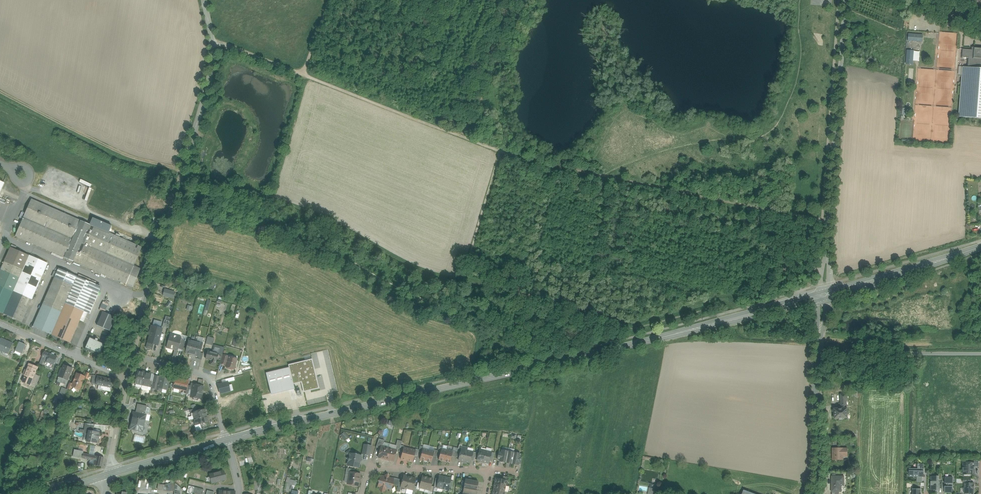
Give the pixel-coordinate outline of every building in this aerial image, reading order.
[(980,48),(975,48),(974,48),(974,52),(972,52),(972,50),(963,49),(963,50),(962,57),(962,58),(962,57),(969,58),(980,59),(980,48)] [(969,58),(971,61),(969,63),(968,65),(970,67),(970,68),(980,69),(980,59),(969,58)] [(958,117),(980,119),(980,69),(970,68),(962,67),(958,117)] [(90,225),(31,199),(15,236),(126,284),(134,266),(142,247),(109,233),(90,225)] [(164,215),(154,212),(151,224),(160,226),(164,215)] [(111,228),(112,226),(93,218),(90,225),(109,233),(111,228)] [(29,255),(11,247),(1,270),(19,278),(29,255)] [(48,263),(29,255),(19,278),(13,291),(25,297),(26,297),(32,299),(48,263)] [(134,266),(126,284),(133,287),(141,269),(134,266)] [(68,272),(59,268),(55,277),(64,281),(68,272)] [(1,270),(0,271),(0,312),(4,314),(13,291),(19,278),(1,270)] [(79,277),(68,272),(64,281),(73,285),(92,293),(93,290),(96,284),(95,284),(89,282),(79,277)] [(64,281),(55,277),(43,304),(56,310),(61,312),(65,303),(73,285),(64,281)] [(92,293),(73,285),(65,303),(84,311),(90,298),(92,293)] [(174,298),(175,291),(164,288),(162,296),(174,298)] [(25,297),(13,291),(4,314),(22,322),(32,299),(26,297),(25,297)] [(84,311),(65,303),(61,312),(56,310),(55,315),(59,317),(58,321),(66,325),(70,316),(80,320),(84,311)] [(56,310),(43,304),(33,327),(52,335),(58,321),(59,317),(55,315),(56,310)] [(116,317),(103,312),(97,325),(110,331),(116,317)] [(66,325),(58,321),(52,335),(70,343),(80,320),(70,316),(66,325)] [(162,329),(153,326),(151,335),(150,335),(148,342),(158,345),(162,329)] [(182,338),(170,335),(166,348),(174,350),(174,352),(177,353),(178,349),(181,340),(182,338)] [(104,343),(90,337),(85,349),(99,355),(104,343)] [(214,339),(208,337),(206,344),(212,346),(214,340),(214,339)] [(1,338),(0,340),(0,351),(8,355),(13,344),(1,338)] [(196,342),(189,340),(187,349),(186,353),(192,355),(196,342)] [(25,345),(20,342),(15,351),(22,354),(25,345)] [(203,343),(196,342),(192,355),(199,357),(199,356),(200,353),(202,344),(203,343)] [(213,347),(212,352),(219,353),(218,354),(222,355),(224,350),(213,347)] [(212,352),(208,351),(206,359),(211,361),(212,361),(216,362),(217,360),(218,354),(219,353),(212,352)] [(50,354),(44,352),(42,358),(43,358),(45,359),(44,361),(47,362),(50,354)] [(51,354),(50,354),(47,362),(48,363),(50,364),(54,365),(58,357),(54,356),(55,354),(52,353),(52,355),(51,354)] [(229,356),(222,355),(221,361),(220,363),(226,365),(229,356)] [(233,358),(229,356),(226,365),(226,366),(226,367),(227,367),(227,369),(229,369),(230,368),(234,370),(237,360),(234,359),(233,358)] [(289,367),(294,384),(301,383),(303,390),(310,388),(311,391),(319,389),(316,376),(314,376),(312,370),(315,369),(312,359),(288,365),(289,367)] [(38,368),(29,364),(26,372),(27,372),(23,383),(24,383),(29,385),(31,378),(33,379),(38,368)] [(72,368),(64,365),(60,377),(64,379),(68,380),(72,368)] [(294,384),(289,367),(266,373),(271,394),(294,388),(294,384)] [(139,370),(138,371),(137,378),(136,383),(142,385),(145,373),(142,372),(141,371),(139,370)] [(147,373),(145,373),(142,385),(148,386),(149,381),(151,375),(151,374),(150,373),(149,372),(148,373),(147,373)] [(85,376),(77,373),(75,377),(73,382),(73,384),(71,387),(72,387),(80,390),(82,385),(84,380),(84,378),(85,376)] [(170,377),(161,375),(161,377),(160,378),(158,378),(158,381),(157,385),(156,389),(156,390),(161,391),(161,389),(165,389),(167,390),(170,377)] [(114,380),(97,376),(96,384),(99,385),(112,388),(114,380)] [(188,381),(176,378),(173,388),(180,390),(186,391),(187,385),(188,381)] [(229,378),(217,381),(219,388),(231,385),(229,378)] [(194,385),(194,384),(192,390),(191,396),(193,397),(193,398),(193,400),(198,401),(199,399),(199,398),(201,398),(203,387),(203,386),(198,385),(194,385)] [(230,388),(220,391),(223,404),(231,402),(230,399),(229,394),(233,393),(231,388),(230,388)] [(57,400),(53,413),(59,415),(63,402),(57,400)] [(147,406),(138,404),(136,411),(146,414),(146,413),(147,406)] [(847,408),(841,409),(841,408),(839,408),(839,409),(833,409),(832,411),(832,412),(834,413),(835,420),(839,419),(839,421),(843,421),(843,419),(847,419),(847,408)] [(193,416),(194,419),(207,416),(205,409),(198,411),(192,413),(193,416)] [(146,414),(136,411),(135,414),(134,414),(133,419),(132,418),(132,419),(131,423),(132,423),(131,428),(136,429),(136,430),(137,431),(139,432),(140,431),(141,430),(142,431),(143,426),(145,425),(145,422),(144,421),(144,420),(146,414)] [(207,416),(194,419),(196,425),(200,424),(208,422),(207,416)] [(95,424),(86,423),(84,430),(84,433),(88,434),(89,431),(94,432),(95,424)] [(94,432),(89,431),(88,434),(87,442),(98,444),(100,433),(94,432)] [(135,434),(133,441),(144,444),(146,436),(135,434)] [(384,440),(379,439),(376,447),(380,449),(381,446),(383,447),(384,443),(384,440)] [(371,446),(364,445),(362,453),(370,455),(371,446)] [(383,447),(381,446),(380,449),(378,457),(385,459),(385,460),(389,461),(390,460),(394,461),(396,450),(395,450),(389,448),(383,447)] [(404,447),(403,447),(402,452),(401,459),(413,462),(414,455),(415,453),(416,450),(415,450),(404,447)] [(422,453),(420,460),(426,461),(428,450),(423,448),(422,453)] [(842,448),(832,449),(832,461),(843,461),(843,453),(847,453),(847,449),(842,449),(842,448)] [(442,449),(441,449),(440,453),(438,460),(444,461),(447,450),(442,449)] [(467,451),(461,449),(459,458),(458,460),(464,462),(467,451)] [(486,451),(480,449),(477,458),(477,461),(483,462),(486,451)] [(434,451),(428,450),(426,461),(431,462),(433,456),(434,451)] [(452,451),(447,450),(444,461),(450,463),(452,456),(453,451),(452,451)] [(506,463),(508,451),(502,450),(501,453),(500,460),(500,462),(506,463)] [(467,451),(464,462),(470,463),(473,452),(467,451)] [(492,452),(486,451),(483,462),(489,463),(489,461),(492,452)] [(514,453),(508,451),(506,463),(512,464),(514,453)] [(356,452),(353,454),(350,454),(349,456),(346,458),(348,461),(348,465),(358,467),(360,462),(362,460),(360,458),(361,456),(358,455),(357,454),(356,452)] [(520,454),(514,453),(512,464),(518,465),(518,463),(519,456),(520,454)] [(104,458),(95,456),(89,455),(88,459),(90,460),(94,461),(93,465),(102,467),(104,458)] [(37,458),(31,456),(28,467),(34,469),(37,458)] [(974,463),(963,463),(963,475),(974,474),(974,467),(974,463)] [(924,464),(918,464),(918,469),(909,469),(909,477),(917,477),(923,477),(924,477),(924,471),(924,469),(924,464)] [(226,479),(224,471),(210,474),(212,483),(226,479)] [(355,473),(350,472),(350,474),(347,484),(352,485),(353,486),(355,486),(356,486),(358,486),(360,474),(355,473)] [(410,477),(404,475),(402,483),(401,487),(407,489),(410,477)] [(385,477),(381,476),(378,486),(380,487),(380,489),(385,490),(385,488),(389,489),(390,485),(392,486),(392,484),(393,479),(392,479),(388,478),(388,477),(386,476),(385,477)] [(844,476),(831,476),(831,492),(832,492),(839,492),(841,492),(841,482),(843,482),(844,476)] [(936,476),(931,476),(930,490),(936,491),(936,490),(939,490),(939,480),(939,477),(937,477),(936,476)] [(416,478),(410,477),(407,489),(413,490),(414,486),(416,478)] [(953,478),(945,477),(945,481),(945,484),(946,484),(946,487),(945,487),(945,490),(944,493),(952,493),(953,478)] [(465,479),(463,493),(468,493),(476,493),(478,482),(465,479)] [(970,482),(965,482),(965,483),(965,488),(964,488),(964,492),(965,492),(965,493),(973,493),(973,483),(970,483),(970,482)]
